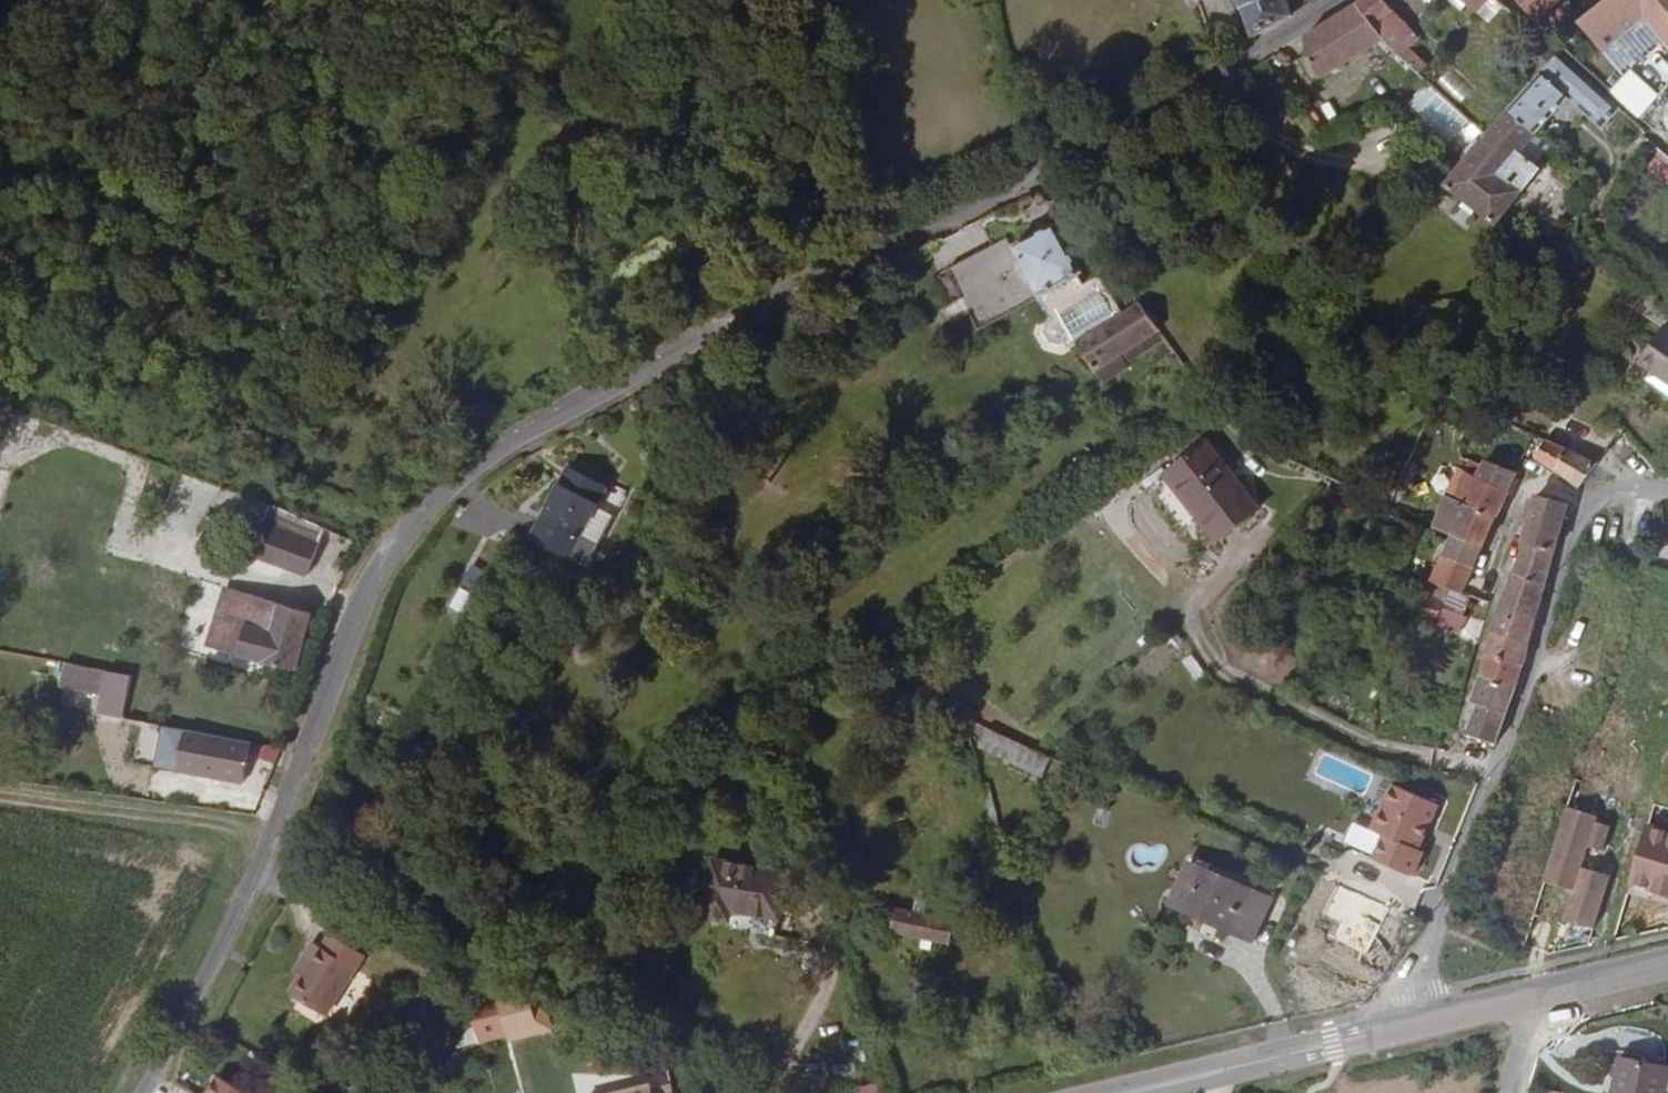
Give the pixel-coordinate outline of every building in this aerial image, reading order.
[(1259,41),(1296,19),(1290,0),(1246,0),(1259,41)] [(1363,8),(1382,31),(1398,15),(1386,0),(1373,0),(1363,8)] [(1463,13),(1470,6),(1463,0),(1449,0),(1463,13)] [(1470,6),(1480,15),(1494,0),(1463,0),(1470,6)] [(1539,21),(1562,1),(1561,0),(1521,0),(1539,21)] [(1583,27),(1608,59),(1648,24),(1667,48),(1667,0),(1616,0),(1583,27)] [(1363,8),(1309,40),(1331,72),(1351,60),(1387,36),(1382,31),(1363,8)] [(1382,31),(1387,36),(1409,60),(1426,44),(1398,15),(1382,31)] [(1534,62),(1549,75),(1573,97),(1591,114),(1607,98),(1544,41),(1539,46),(1545,50),(1534,62)] [(1460,103),(1473,88),(1450,68),(1437,83),(1460,103)] [(1518,109),(1541,133),(1559,112),(1573,97),(1549,75),(1518,109)] [(1445,144),(1466,121),(1426,85),(1406,108),(1445,144)] [(1573,97),(1559,112),(1567,118),(1576,122),(1583,120),(1591,114),(1573,97)] [(1607,98),(1591,114),(1607,130),(1623,113),(1607,98)] [(1518,109),(1486,147),(1481,143),(1470,156),(1474,161),(1452,187),(1500,229),(1548,172),(1524,151),(1541,133),(1518,109)] [(1468,153),(1481,134),(1465,123),(1452,142),(1468,153)] [(1088,297),(1086,293),(1082,284),(1085,282),(1060,232),(1016,254),(1012,247),(999,254),(997,250),(947,276),(977,337),(1045,307),(1051,317),(1088,297)] [(1086,293),(1088,297),(1051,317),(1053,321),(1047,325),(1044,339),(1053,354),(1069,359),(1072,356),(1124,324),(1103,292),(1095,288),(1086,293)] [(1093,301),(1088,304),(1102,328),(1107,326),(1093,301)] [(1160,349),(1138,315),(1124,324),(1072,356),(1095,390),(1120,374),(1160,349)] [(1635,364),(1667,386),(1667,332),(1660,327),(1635,364)] [(1167,358),(1160,349),(1120,374),(1126,384),(1167,358)] [(1126,384),(1120,374),(1095,390),(1102,403),(1129,387),(1126,384)] [(1495,420),(1476,465),(1508,475),(1525,434),(1503,422),(1495,420)] [(1532,463),(1574,489),(1591,466),(1541,442),(1532,463)] [(1196,462),(1158,491),(1208,557),(1244,528),(1196,462)] [(1445,499),(1492,517),(1508,475),(1476,465),(1470,479),(1457,474),(1445,499)] [(10,471),(0,469),(0,510),(10,471)] [(531,549),(581,572),(590,577),(627,508),(573,477),(531,549)] [(1441,556),(1472,568),(1492,517),(1445,499),(1432,530),(1448,538),(1441,556)] [(1511,577),(1540,585),(1561,508),(1529,500),(1511,577)] [(251,560),(308,579),(326,527),(269,507),(251,560)] [(1444,592),(1459,597),(1472,568),(1441,556),(1430,585),(1444,592)] [(1492,636),(1523,646),(1540,585),(1511,577),(1492,636)] [(200,583),(197,609),(217,611),(220,585),(200,583)] [(1429,625),(1435,609),(1438,604),(1422,597),(1413,617),(1429,625)] [(293,679),(316,617),(281,607),(273,625),(261,621),(258,630),(231,623),(220,655),(293,679)] [(1489,657),(1517,666),(1523,646),(1492,636),(1486,656),(1489,657)] [(1481,681),(1510,691),(1517,666),(1489,657),(1481,681)] [(65,664),(61,684),(100,692),(105,672),(65,664)] [(1465,737),(1492,747),(1510,691),(1481,681),(1472,708),(1475,709),(1465,737)] [(245,782),(249,760),(204,751),(207,735),(189,732),(182,770),(245,782)] [(979,755),(1043,775),(1049,754),(985,734),(979,755)] [(249,760),(252,744),(207,735),(204,751),(249,760)] [(1419,860),(1423,848),(1419,847),(1423,834),(1428,835),(1436,813),(1388,796),(1370,843),(1383,848),(1375,873),(1412,886),(1423,867),(1419,860)] [(1543,890),(1570,899),(1585,854),(1593,830),(1595,824),(1566,815),(1543,890)] [(1648,823),(1632,880),(1656,887),(1656,889),(1667,893),(1667,829),(1648,823)] [(1593,830),(1585,854),(1601,858),(1608,834),(1593,830)] [(1419,847),(1423,848),(1428,835),(1423,834),(1419,847)] [(1585,854),(1570,899),(1563,927),(1594,936),(1609,884),(1580,875),(1585,854)] [(1276,900),(1197,863),(1177,906),(1257,944),(1276,900)] [(782,929),(785,868),(701,864),(698,925),(782,929)] [(955,922),(903,910),(898,933),(950,946),(955,922)] [(298,977),(287,995),(323,1017),(358,952),(326,933),(319,946),(310,941),(293,973),(298,977)] [(502,1020),(508,1044),(555,1033),(549,1009),(502,1020)] [(1613,1092),(1658,1092),(1662,1072),(1612,1061),(1606,1090),(1613,1092)] [(213,1075),(203,1092),(247,1092),(213,1075)] [(676,1091),(674,1085),(667,1087),(655,1090),(654,1085),(617,1092),(677,1092),(676,1091)]
